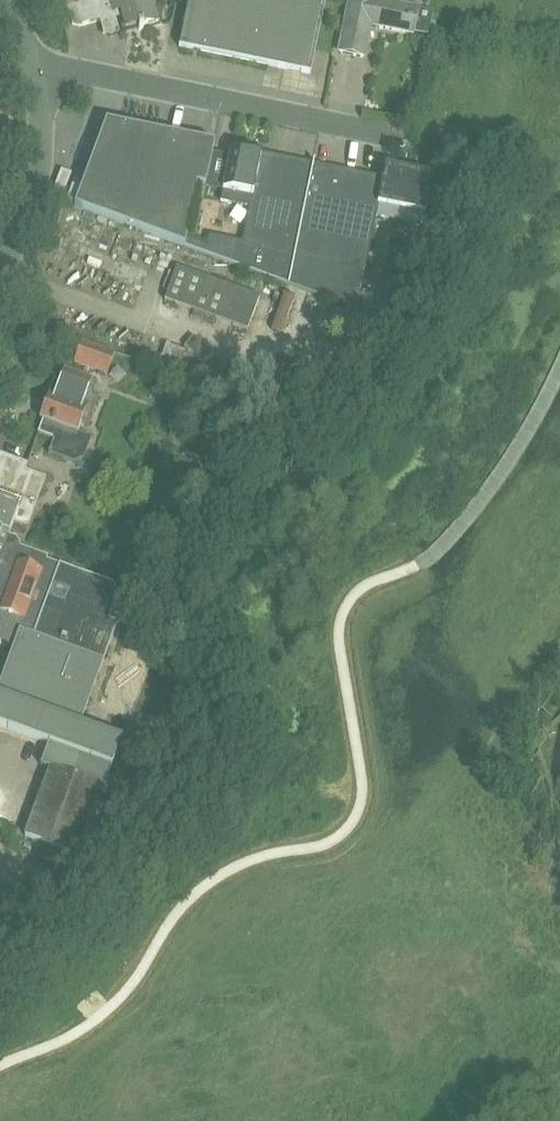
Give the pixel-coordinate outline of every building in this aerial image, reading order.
[(67,0),(62,1),(66,14),(70,13),(73,24),(82,26),(100,22),(104,38),(119,34),(116,20),(123,17),(126,30),(158,21),(153,0),(67,0)] [(181,47),(311,74),(326,0),(190,0),(181,47)] [(340,52),(363,57),(370,24),(412,33),(417,9),(388,3),(388,0),(351,0),(340,52)] [(197,185),(206,187),(215,144),(106,122),(74,207),(184,248),(197,185)] [(254,207),(265,155),(262,154),(264,148),(245,144),(243,153),(232,150),(222,200),(250,206),(254,207)] [(254,207),(250,206),(237,268),(290,287),(302,226),(314,165),(265,155),(254,207)] [(302,226),(290,287),(358,313),(380,205),(426,214),(434,176),(386,167),(384,179),(314,165),(302,226)] [(260,299),(177,268),(165,301),(247,332),(260,299)] [(115,355),(81,342),(73,363),(107,376),(115,355)] [(59,383),(52,380),(45,401),(46,402),(39,420),(42,421),(38,434),(53,439),(48,453),(74,463),(84,458),(92,437),(78,432),(81,423),(88,425),(99,398),(92,395),(97,383),(63,371),(59,383)] [(50,744),(111,767),(121,739),(80,724),(104,662),(103,662),(118,623),(109,620),(118,597),(113,584),(47,560),(48,558),(20,547),(17,538),(10,535),(14,523),(28,528),(46,478),(25,471),(28,464),(0,454),(0,643),(13,648),(0,684),(0,725),(50,744)] [(76,855),(101,788),(103,788),(111,767),(50,744),(41,766),(50,769),(25,836),(76,855)]
